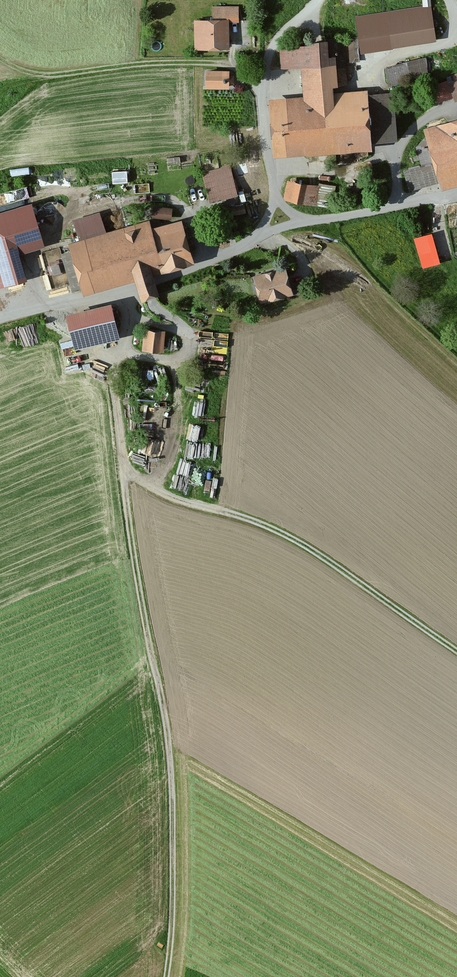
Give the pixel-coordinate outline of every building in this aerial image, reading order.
[(357,16),(362,50),(437,38),(431,4),(357,16)] [(213,18),(195,18),(195,48),(230,47),(230,21),(238,21),(238,5),(213,5),(213,18)] [(304,99),(271,102),(275,159),(374,152),(373,144),(399,142),(396,95),(368,97),(368,93),(335,95),(335,89),(348,88),(347,70),(338,71),(337,59),(330,60),(329,43),(311,44),(311,47),(280,49),(282,71),(302,70),(304,99)] [(424,61),(386,69),(390,85),(427,77),(424,61)] [(206,90),(230,90),(230,86),(234,86),(235,77),(229,77),(229,73),(206,73),(206,90)] [(455,101),(456,100),(456,75),(448,78),(455,101)] [(444,192),(456,188),(456,122),(424,131),(434,164),(403,173),(409,193),(441,184),(444,192)] [(228,168),(203,176),(211,204),(237,197),(228,168)] [(128,169),(113,170),(113,182),(129,182),(128,169)] [(319,188),(289,183),(286,201),(334,209),(338,187),(320,184),(319,188)] [(32,201),(27,186),(10,191),(13,200),(0,204),(0,212),(32,201)] [(20,256),(44,249),(33,205),(0,214),(0,288),(27,281),(20,256)] [(100,214),(73,222),(79,242),(69,246),(85,297),(136,281),(138,287),(142,301),(160,296),(156,281),(154,276),(196,263),(183,221),(153,230),(150,221),(106,234),(100,214)] [(420,266),(440,263),(435,232),(416,234),(420,266)] [(285,269),(254,277),(261,303),(291,295),(285,269)] [(109,307),(68,318),(75,349),(117,338),(109,307)] [(164,334),(145,332),(143,350),(162,352),(164,334)] [(168,437),(169,406),(148,405),(147,437),(168,437)]
